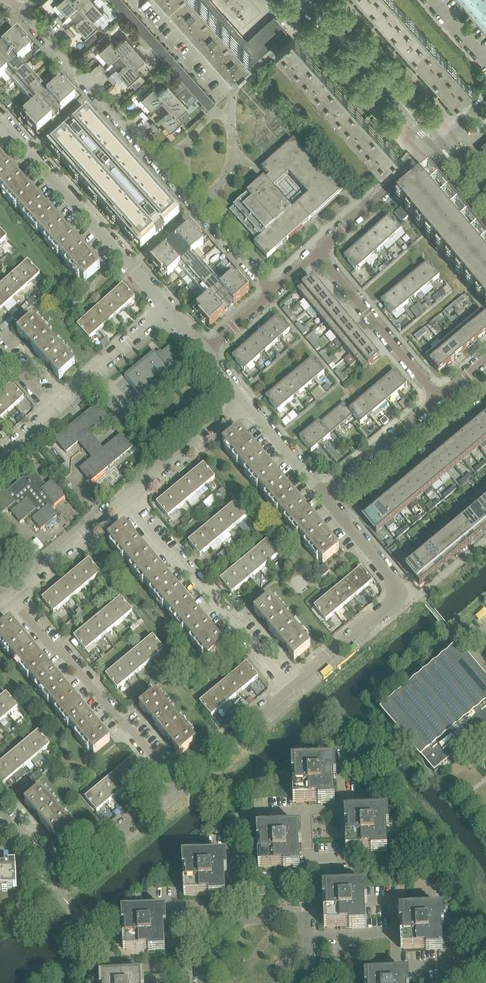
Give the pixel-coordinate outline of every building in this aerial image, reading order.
[(74,0),(60,0),(56,3),(57,4),(57,3),(67,14),(78,4),(74,0)] [(78,4),(83,9),(93,0),(74,0),(78,4)] [(94,0),(93,0),(83,9),(87,14),(92,20),(97,25),(98,25),(109,16),(94,0)] [(204,0),(166,0),(165,1),(187,25),(209,5),(204,0)] [(382,0),(361,0),(371,10),(382,0)] [(409,19),(392,0),(382,0),(371,10),(392,34),(409,19)] [(484,0),(470,0),(465,4),(471,11),(484,0)] [(485,11),(485,0),(484,0),(471,11),(477,18),(485,11)] [(230,29),(222,20),(223,19),(218,14),(217,14),(209,5),(187,25),(208,49),(230,29)] [(485,22),(485,11),(477,18),(483,25),(485,22)] [(97,25),(92,20),(87,14),(76,24),(86,35),(85,36),(86,36),(98,25),(97,25)] [(64,22),(58,15),(55,18),(61,25),(64,22)] [(248,67),(287,32),(283,28),(285,27),(277,18),(246,46),(252,53),(240,64),(241,66),(244,62),(248,67)] [(413,58),(430,43),(409,19),(392,34),(413,58)] [(12,30),(6,23),(0,29),(0,35),(3,38),(12,30)] [(74,33),(68,27),(65,29),(71,36),(74,33)] [(252,53),(246,46),(243,43),(244,43),(239,37),(239,38),(230,29),(208,49),(228,72),(233,68),(234,69),(240,64),(252,53)] [(31,51),(27,47),(29,45),(25,41),(23,43),(20,39),(21,37),(18,33),(2,47),(3,47),(0,50),(0,79),(6,74),(20,61),(31,51)] [(144,39),(139,33),(136,37),(141,42),(144,39)] [(136,47),(126,35),(125,36),(126,36),(115,46),(120,52),(125,57),(136,47)] [(313,61),(305,52),(292,38),(290,40),(287,42),(288,43),(276,53),(296,77),(313,61)] [(150,45),(144,39),(141,42),(146,48),(150,45)] [(120,52),(115,46),(111,41),(111,40),(99,50),(99,51),(100,51),(109,61),(120,52)] [(434,81),(451,66),(430,43),(413,58),(434,81)] [(146,58),(136,47),(125,57),(130,62),(135,68),(145,58),(146,59),(146,58)] [(13,82),(27,69),(26,67),(20,61),(6,74),(11,80),(7,84),(10,88),(14,84),(13,82)] [(334,85),(326,75),(313,61),(296,77),(317,100),(334,85)] [(140,73),(140,72),(139,73),(135,68),(130,62),(118,72),(128,82),(128,83),(140,73)] [(20,90),(35,77),(29,71),(33,67),(30,63),(26,67),(27,69),(13,82),(14,84),(20,90)] [(106,69),(100,63),(97,65),(103,72),(106,69)] [(460,100),(472,89),(451,66),(434,81),(455,104),(457,103),(460,100)] [(116,81),(111,74),(107,77),(113,83),(116,81)] [(27,98),(42,85),(40,83),(35,77),(20,90),(26,96),(21,100),(24,104),(29,100),(27,98)] [(131,84),(135,88),(143,81),(139,77),(131,84)] [(34,106),(49,93),(43,87),(48,83),(45,79),(40,83),(42,85),(27,98),(29,100),(34,106)] [(187,87),(181,80),(178,84),(183,90),(187,87)] [(178,94),(168,83),(168,84),(158,93),(163,99),(167,104),(178,94)] [(71,96),(67,92),(69,90),(66,87),(64,88),(60,84),(49,93),(34,106),(24,116),(28,120),(26,122),(29,126),(31,124),(35,128),(33,130),(37,134),(52,120),(61,112),(76,99),(77,99),(73,95),(71,96)] [(356,109),(347,99),(334,85),(317,100),(339,124),(356,109)] [(163,99),(158,93),(153,88),(153,87),(141,98),(142,98),(152,109),(163,99)] [(192,93),(187,87),(183,90),(189,95),(192,93)] [(188,105),(178,94),(167,104),(172,109),(177,115),(188,106),(188,105)] [(203,104),(200,106),(205,112),(208,110),(203,104)] [(183,120),(182,120),(177,115),(172,109),(161,119),(171,130),(170,130),(171,131),(183,120)] [(377,132),(368,122),(356,109),(339,124),(360,147),(377,132)] [(146,180),(148,178),(138,167),(136,168),(132,164),(128,160),(130,158),(119,146),(117,148),(109,139),(111,137),(106,131),(101,125),(99,127),(91,118),(93,116),(87,110),(87,111),(72,124),(72,125),(63,132),(48,146),(47,146),(48,147),(53,152),(55,150),(63,159),(61,161),(71,173),(73,171),(81,180),(79,182),(90,193),(92,192),(100,201),(98,202),(103,208),(108,214),(110,212),(118,221),(116,223),(127,235),(129,233),(137,242),(135,244),(140,250),(141,249),(156,236),(156,235),(162,229),(164,228),(180,214),(175,208),(173,210),(165,201),(167,199),(161,193),(156,187),(154,189),(146,180)] [(148,117),(143,110),(140,113),(146,120),(148,117)] [(159,128),(153,122),(150,124),(156,131),(159,128)] [(398,156),(389,145),(377,132),(360,147),(381,171),(393,160),(396,158),(398,156)] [(267,259),(345,189),(331,175),(327,178),(294,140),(261,169),(269,178),(265,181),(264,180),(231,210),(258,241),(254,244),(267,259)] [(17,176),(11,170),(10,171),(6,167),(0,160),(0,189),(1,190),(17,176)] [(485,247),(424,175),(397,197),(485,304),(485,249),(485,247)] [(22,213),(37,199),(32,193),(30,194),(20,183),(22,182),(17,176),(1,190),(22,213)] [(43,236),(58,222),(53,216),(51,218),(41,206),(43,205),(37,199),(22,213),(43,236)] [(409,218),(403,212),(401,209),(394,215),(402,224),(409,218)] [(401,230),(389,217),(380,226),(392,239),(401,230)] [(63,259),(79,245),(73,239),(72,241),(62,230),(64,228),(58,222),(43,236),(63,259)] [(168,276),(178,267),(190,257),(193,254),(204,244),(200,239),(201,238),(198,234),(196,236),(192,231),(194,230),(191,226),(190,226),(151,261),(154,265),(156,264),(160,268),(158,270),(162,274),(164,272),(168,276)] [(392,239),(380,226),(371,233),(383,247),(392,239)] [(383,247),(371,233),(362,241),(374,255),(383,247)] [(374,255),(362,241),(353,249),(365,263),(374,255)] [(84,283),(100,269),(94,262),(93,264),(87,258),(83,253),(84,251),(79,245),(63,259),(84,283)] [(365,263),(353,249),(344,258),(356,271),(365,263)] [(200,262),(199,260),(193,254),(190,257),(178,267),(184,273),(180,277),(183,281),(187,277),(185,275),(200,262)] [(207,270),(202,264),(206,260),(203,256),(199,260),(200,262),(185,275),(187,277),(193,283),(207,270)] [(40,276),(28,262),(19,270),(31,284),(40,276)] [(439,277),(428,263),(418,271),(430,285),(439,277)] [(31,284),(19,270),(10,279),(22,292),(31,284)] [(200,291),(215,278),(213,276),(207,270),(193,283),(198,289),(194,293),(197,297),(202,293),(200,291)] [(367,278),(373,273),(371,270),(364,275),(367,278)] [(430,285),(418,271),(409,279),(420,293),(430,285)] [(222,286),(216,280),(221,276),(218,272),(213,276),(215,278),(200,291),(202,293),(207,299),(222,286)] [(249,291),(246,287),(244,289),(240,285),(242,283),(239,279),(237,281),(232,276),(222,286),(207,299),(196,309),(201,313),(199,315),(202,319),(204,317),(208,321),(206,323),(210,327),(249,291)] [(22,292),(10,279),(1,287),(13,300),(22,292)] [(304,300),(320,288),(313,279),(298,292),(304,300)] [(420,293),(409,279),(400,287),(411,300),(420,293)] [(83,298),(92,291),(86,284),(77,292),(83,298)] [(135,299),(123,286),(114,294),(125,307),(135,299)] [(1,287),(0,287),(0,304),(4,308),(13,300),(1,287)] [(411,300),(400,287),(391,294),(402,308),(411,300)] [(311,308),(326,295),(320,288),(304,300),(311,308)] [(125,307),(114,294),(105,302),(117,315),(125,307)] [(402,308),(391,294),(381,302),(393,316),(402,308)] [(318,316),(333,303),(326,295),(311,308),(318,316)] [(37,302),(33,297),(29,300),(29,301),(33,305),(37,302)] [(117,315),(105,302),(96,310),(108,324),(117,315)] [(324,324),(340,311),(333,303),(318,316),(324,324)] [(108,324),(96,310),(87,318),(99,332),(108,324)] [(331,332),(346,319),(340,311),(324,324),(331,332)] [(481,311),(473,318),(485,334),(485,333),(485,317),(481,311)] [(290,331),(278,317),(268,326),(280,339),(290,331)] [(99,332),(87,318),(77,327),(89,340),(99,332)] [(485,334),(473,318),(465,325),(478,340),(485,334)] [(54,343),(37,324),(33,319),(17,333),(23,340),(25,338),(34,349),(33,351),(38,357),(46,350),(54,343)] [(337,340),(353,327),(346,319),(331,332),(337,340)] [(299,323),(295,326),(299,331),(303,328),(299,323)] [(478,340),(465,325),(457,331),(470,347),(478,340)] [(280,339),(268,326),(260,334),(272,347),(280,339)] [(344,347),(359,335),(353,327),(337,340),(344,347)] [(470,347),(457,331),(450,338),(462,353),(470,347)] [(272,347),(260,334),(251,342),(263,355),(272,347)] [(350,355),(366,342),(359,335),(344,347),(350,355)] [(109,343),(105,338),(99,344),(103,349),(109,343)] [(462,353),(450,338),(442,344),(454,360),(462,353)] [(263,355),(251,342),(242,349),(254,363),(263,355)] [(357,363),(372,350),(366,342),(350,355),(357,363)] [(75,366),(71,362),(54,343),(46,350),(38,357),(44,363),(45,361),(49,365),(55,372),(54,374),(59,380),(75,366)] [(454,360),(442,344),(434,351),(447,366),(454,360)] [(154,352),(124,377),(125,377),(140,396),(142,394),(148,402),(178,377),(175,374),(185,366),(169,347),(162,353),(163,354),(159,358),(158,357),(156,355),(154,352)] [(254,363),(242,349),(233,358),(244,371),(254,363)] [(364,371),(379,358),(372,350),(357,363),(364,371)] [(447,366),(434,351),(426,358),(438,373),(447,366)] [(324,373),(313,359),(303,367),(315,381),(324,373)] [(315,381),(303,367),(294,375),(306,388),(315,381)] [(407,385),(396,372),(387,379),(398,393),(407,385)] [(306,388),(294,375),(285,383),(296,396),(306,388)] [(398,393),(387,379),(377,387),(389,401),(398,393)] [(296,396),(285,383),(276,390),(287,404),(296,396)] [(24,399),(12,386),(3,394),(15,407),(24,399)] [(389,401),(377,387),(368,395),(379,408),(389,401)] [(287,404),(276,390),(266,398),(278,412),(287,404)] [(3,394),(0,396),(0,409),(6,415),(15,407),(3,394)] [(379,408),(368,395),(359,402),(370,416),(379,408)] [(370,416),(359,402),(349,410),(353,415),(360,424),(370,416)] [(353,415),(349,410),(344,403),(343,404),(344,404),(338,409),(347,420),(353,415)] [(104,451),(94,439),(89,433),(108,418),(98,406),(56,441),(66,453),(79,442),(93,459),(80,470),(90,482),(132,447),(122,435),(104,451)] [(329,435),(347,420),(338,409),(320,424),(329,435)] [(482,419),(474,426),(485,440),(485,424),(482,419)] [(329,435),(320,424),(319,423),(310,430),(321,444),(330,436),(329,435)] [(474,426),(466,432),(479,448),(485,442),(485,440),(474,426)] [(242,468),(259,454),(254,448),(252,450),(246,442),(243,438),(244,437),(239,430),(223,444),(242,468)] [(321,444),(310,430),(300,439),(311,452),(321,444)] [(479,448),(466,432),(458,439),(471,454),(479,448)] [(471,454),(458,439),(450,445),(463,461),(471,454)] [(463,461),(450,445),(442,452),(455,467),(463,461)] [(455,467),(442,452),(434,459),(447,474),(455,467)] [(262,492),(278,478),(274,472),(272,474),(262,462),(264,461),(259,454),(242,468),(262,492)] [(447,474),(434,459),(427,465),(439,481),(447,474)] [(215,479),(203,465),(194,473),(205,487),(215,479)] [(439,481),(427,465),(419,472),(432,487),(439,481)] [(62,500),(65,498),(52,482),(42,490),(30,475),(33,473),(33,472),(24,479),(26,480),(22,483),(20,481),(6,492),(2,487),(0,489),(0,512),(2,514),(8,509),(20,524),(29,516),(41,530),(57,517),(51,510),(62,500)] [(66,478),(61,472),(56,477),(60,482),(66,478)] [(432,487),(419,472),(411,478),(424,494),(432,487)] [(205,487),(194,473),(184,481),(196,495),(205,487)] [(282,516),(298,502),(294,496),(292,498),(283,486),(284,485),(278,478),(262,492),(282,516)] [(424,494),(411,478),(403,485),(416,500),(424,494)] [(196,495),(184,481),(175,489),(187,502),(196,495)] [(416,500),(403,485),(395,491),(408,507),(416,500)] [(395,562),(406,576),(409,573),(406,569),(413,562),(421,556),(429,549),(437,542),(445,536),(453,529),(461,523),(469,516),(477,509),(485,503),(485,502),(485,486),(395,562)] [(222,488),(218,491),(222,496),(225,493),(226,492),(223,488),(222,488)] [(187,502),(175,489),(166,496),(177,510),(187,502)] [(408,507),(395,491),(387,498),(400,513),(408,507)] [(207,508),(217,501),(212,495),(203,503),(207,508)] [(177,510),(166,496),(157,504),(168,518),(177,510)] [(400,513),(387,498),(380,505),(392,520),(400,513)] [(302,539),(318,526),(313,520),(312,522),(302,510),(304,509),(298,502),(282,516),(302,539)] [(198,516),(207,508),(203,503),(194,511),(198,516)] [(247,517),(235,503),(226,511),(237,525),(247,517)] [(449,509),(445,503),(439,508),(443,513),(449,509)] [(485,503),(477,509),(485,520),(485,504),(485,503)] [(392,520),(380,505),(372,511),(385,526),(392,520)] [(477,509),(469,516),(483,533),(485,530),(485,520),(477,509)] [(237,525),(226,511),(216,519),(228,533),(237,525)] [(385,526),(372,511),(363,518),(376,533),(385,526)] [(483,533),(469,516),(461,523),(475,539),(483,533)] [(228,533),(216,519),(207,527),(219,540),(228,533)] [(475,539),(461,523),(453,529),(467,546),(475,539)] [(128,564),(144,550),(139,544),(138,545),(132,538),(128,534),(130,533),(124,526),(108,539),(128,564)] [(323,564),(339,551),(333,544),(332,545),(322,534),(324,533),(318,526),(302,539),(323,564)] [(219,540),(207,527),(198,534),(209,548),(219,540)] [(467,546),(453,529),(445,536),(459,553),(467,546)] [(412,539),(417,535),(413,531),(409,535),(412,539)] [(209,548),(198,534),(189,542),(200,556),(209,548)] [(459,553),(445,536),(437,542),(451,559),(459,553)] [(278,555),(267,542),(258,550),(269,563),(278,555)] [(451,559),(437,542),(429,549),(443,566),(451,559)] [(443,566),(429,549),(421,556),(435,572),(443,566)] [(148,588),(165,574),(159,568),(157,569),(148,558),(150,556),(144,550),(128,564),(148,588)] [(269,563),(258,550),(248,557),(260,571),(269,563)] [(435,572),(421,556),(413,562),(428,579),(435,572)] [(260,571),(248,557),(239,565),(251,579),(260,571)] [(100,574),(89,561),(79,569),(91,582),(100,574)] [(428,579),(413,562),(406,569),(409,573),(420,586),(428,579)] [(251,579),(239,565),(230,573),(241,586),(251,579)] [(321,580),(330,572),(324,565),(315,573),(321,580)] [(91,582),(79,569),(70,576),(81,590),(91,582)] [(372,582),(361,569),(351,577),(363,590),(372,582)] [(241,586),(230,573),(220,580),(232,594),(241,586)] [(168,612),(185,598),(179,592),(178,593),(174,589),(168,582),(170,580),(165,574),(148,588),(168,612)] [(81,590),(70,576),(61,584),(72,598),(81,590)] [(363,590),(351,577),(342,584),(353,598),(363,590)] [(72,598),(61,584),(51,592),(63,605),(72,598)] [(353,598),(342,584),(333,592),(344,606),(353,598)] [(63,605),(51,592),(42,599),(54,613),(63,605)] [(344,606),(333,592),(324,600),(335,613),(344,606)] [(188,635),(204,622),(199,616),(197,617),(188,606),(190,604),(185,598),(168,612),(188,635)] [(132,612),(121,599),(111,607),(123,620),(132,612)] [(274,636),(290,623),(270,599),(254,612),(259,619),(261,617),(270,629),(269,630),(274,636)] [(242,604),(238,600),(234,604),(238,609),(242,604)] [(335,613),(324,600),(314,608),(326,621),(335,613)] [(123,620),(111,607),(102,615),(113,628),(123,620)] [(354,617),(350,612),(345,616),(349,621),(354,617)] [(113,628),(102,615),(93,622),(104,636),(113,628)] [(18,634),(14,629),(15,628),(10,621),(0,629),(0,642),(14,660),(31,646),(25,639),(23,641),(18,634)] [(104,636),(93,622),(83,630),(95,644),(104,636)] [(208,660),(224,646),(219,639),(217,641),(208,629),(209,628),(204,622),(188,635),(208,660)] [(310,647),(306,642),(290,623),(274,636),(279,643),(281,641),(286,648),(290,653),(289,654),(294,661),(310,647)] [(95,644),(83,630),(74,638),(86,651),(95,644)] [(164,651),(153,637),(143,645),(154,659),(164,651)] [(154,659),(143,645),(134,653),(145,666),(154,659)] [(43,664),(37,657),(34,653),(35,652),(31,646),(14,660),(34,684),(50,670),(45,663),(43,664)] [(485,729),(485,683),(458,649),(427,675),(421,668),(408,679),(414,685),(383,711),(413,747),(434,773),(464,747),(467,750),(469,748),(472,746),(469,743),(485,729)] [(145,666),(134,653),(125,660),(136,674),(145,666)] [(136,674),(125,660),(115,668),(127,682),(136,674)] [(258,678),(247,664),(237,672),(248,686),(258,678)] [(127,682),(115,668),(106,676),(117,690),(127,682)] [(63,688),(57,681),(54,677),(55,676),(50,670),(34,684),(54,707),(70,694),(65,687),(63,688)] [(248,686),(237,672),(228,680),(239,694),(248,686)] [(239,694),(228,680),(218,688),(230,701),(239,694)] [(230,701),(218,688),(209,695),(221,709),(230,701)] [(6,694),(0,699),(0,706),(8,716),(18,708),(6,694)] [(83,712),(77,705),(74,701),(75,700),(70,694),(54,707),(74,731),(90,718),(85,711),(83,712)] [(160,732),(176,718),(156,694),(139,708),(145,714),(147,713),(156,724),(154,726),(160,732)] [(221,709),(209,695),(200,703),(211,717),(221,709)] [(0,706),(0,723),(8,716),(0,706)] [(24,724),(24,723),(26,721),(23,718),(21,720),(16,724),(19,728),(24,724)] [(103,736),(97,729),(93,725),(95,723),(90,718),(74,731),(94,755),(110,741),(104,735),(103,736)] [(196,742),(192,738),(176,718),(160,732),(165,738),(166,737),(176,748),(174,749),(180,756),(196,742)] [(50,746),(38,732),(29,740),(40,754),(50,746)] [(40,754),(29,740),(20,748),(31,762),(40,754)] [(31,762),(20,748),(10,756),(22,769),(31,762)] [(22,769),(10,756),(1,763),(13,777),(22,769)] [(143,773),(132,760),(122,768),(134,782),(143,773)] [(1,763),(0,764),(0,781),(3,785),(13,777),(1,763)] [(335,802),(334,780),(333,768),(333,763),(294,765),(296,804),(309,803),(309,800),(315,800),(315,803),(335,802)] [(134,782),(122,768),(113,775),(124,789),(134,782)] [(33,782),(42,775),(39,771),(29,778),(33,782)] [(124,789),(113,775),(104,783),(115,797),(124,789)] [(115,797),(104,783),(95,791),(106,804),(115,797)] [(16,794),(13,790),(10,792),(7,788),(3,792),(8,798),(11,798),(16,794)] [(45,827),(61,814),(41,790),(25,803),(30,810),(32,808),(41,820),(40,821),(45,827)] [(106,804),(95,791),(85,799),(97,812),(106,804)] [(124,808),(121,804),(116,808),(120,812),(124,808)] [(387,850),(386,811),(347,813),(347,826),(350,826),(350,833),(348,833),(348,836),(351,836),(351,838),(348,838),(348,852),(387,850)] [(81,838),(77,833),(61,814),(45,827),(50,834),(52,832),(56,838),(61,844),(60,845),(65,852),(81,838)] [(297,853),(296,848),(299,848),(298,828),(259,829),(260,853),(264,853),(264,854),(260,855),(261,868),(300,866),(299,853),(297,853)] [(16,870),(15,870),(15,865),(16,865),(16,864),(9,865),(8,855),(0,855),(0,859),(0,866),(0,868),(0,891),(13,890),(17,890),(16,870)] [(222,882),(222,876),(225,876),(224,856),(185,858),(187,897),(225,895),(225,882),(222,882)] [(265,888),(257,888),(257,897),(266,896),(265,888)] [(366,926),(364,888),(325,889),(327,928),(340,928),(340,925),(346,924),(346,927),(366,926)] [(442,948),(441,923),(441,909),(402,911),(402,925),(405,925),(405,931),(403,931),(403,934),(406,934),(406,936),(403,936),(403,950),(442,948)] [(162,935),(161,930),(164,930),(163,910),(124,911),(126,950),(165,948),(164,935),(162,935)] [(141,973),(102,975),(102,982),(141,982),(141,973)] [(406,974),(386,975),(386,977),(381,978),(380,975),(367,976),(367,982),(406,982),(406,974)]
